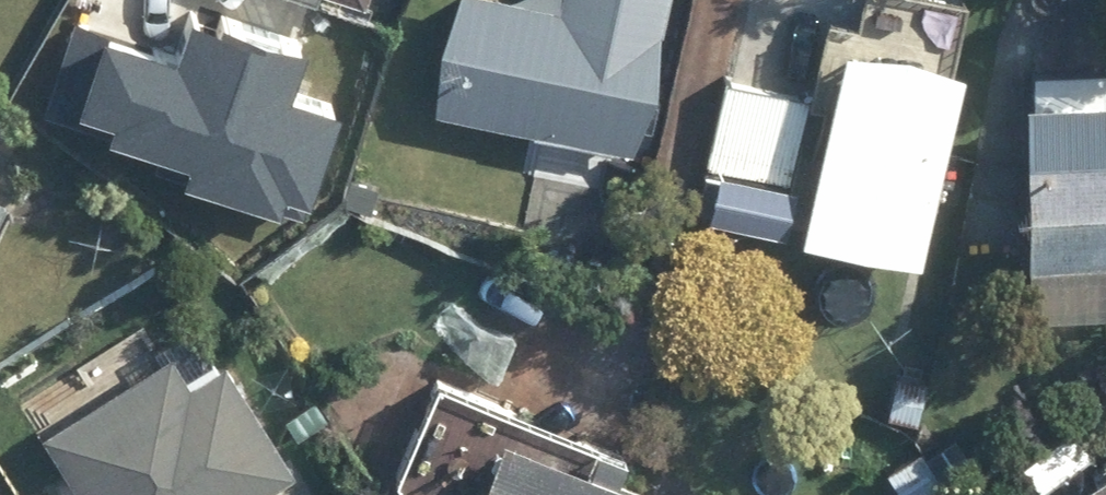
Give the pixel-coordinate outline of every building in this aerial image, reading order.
[(431,105),(642,154),(678,0),(455,0),(431,105)] [(307,200),(340,105),(286,87),(300,46),(187,8),(173,49),(96,23),(63,118),(307,200)] [(925,260),(968,62),(853,37),(810,235),(925,260)] [(788,235),(811,88),(732,76),(709,222),(788,235)] [(1038,92),(1034,319),(1105,318),(1105,93),(1038,92)] [(11,201),(0,196),(0,223),(11,201)] [(226,351),(192,372),(177,348),(47,429),(88,494),(257,494),(299,469),(226,351)] [(630,479),(510,433),(486,494),(673,494),(630,479)] [(1091,469),(1105,494),(1105,461),(1091,469)]
